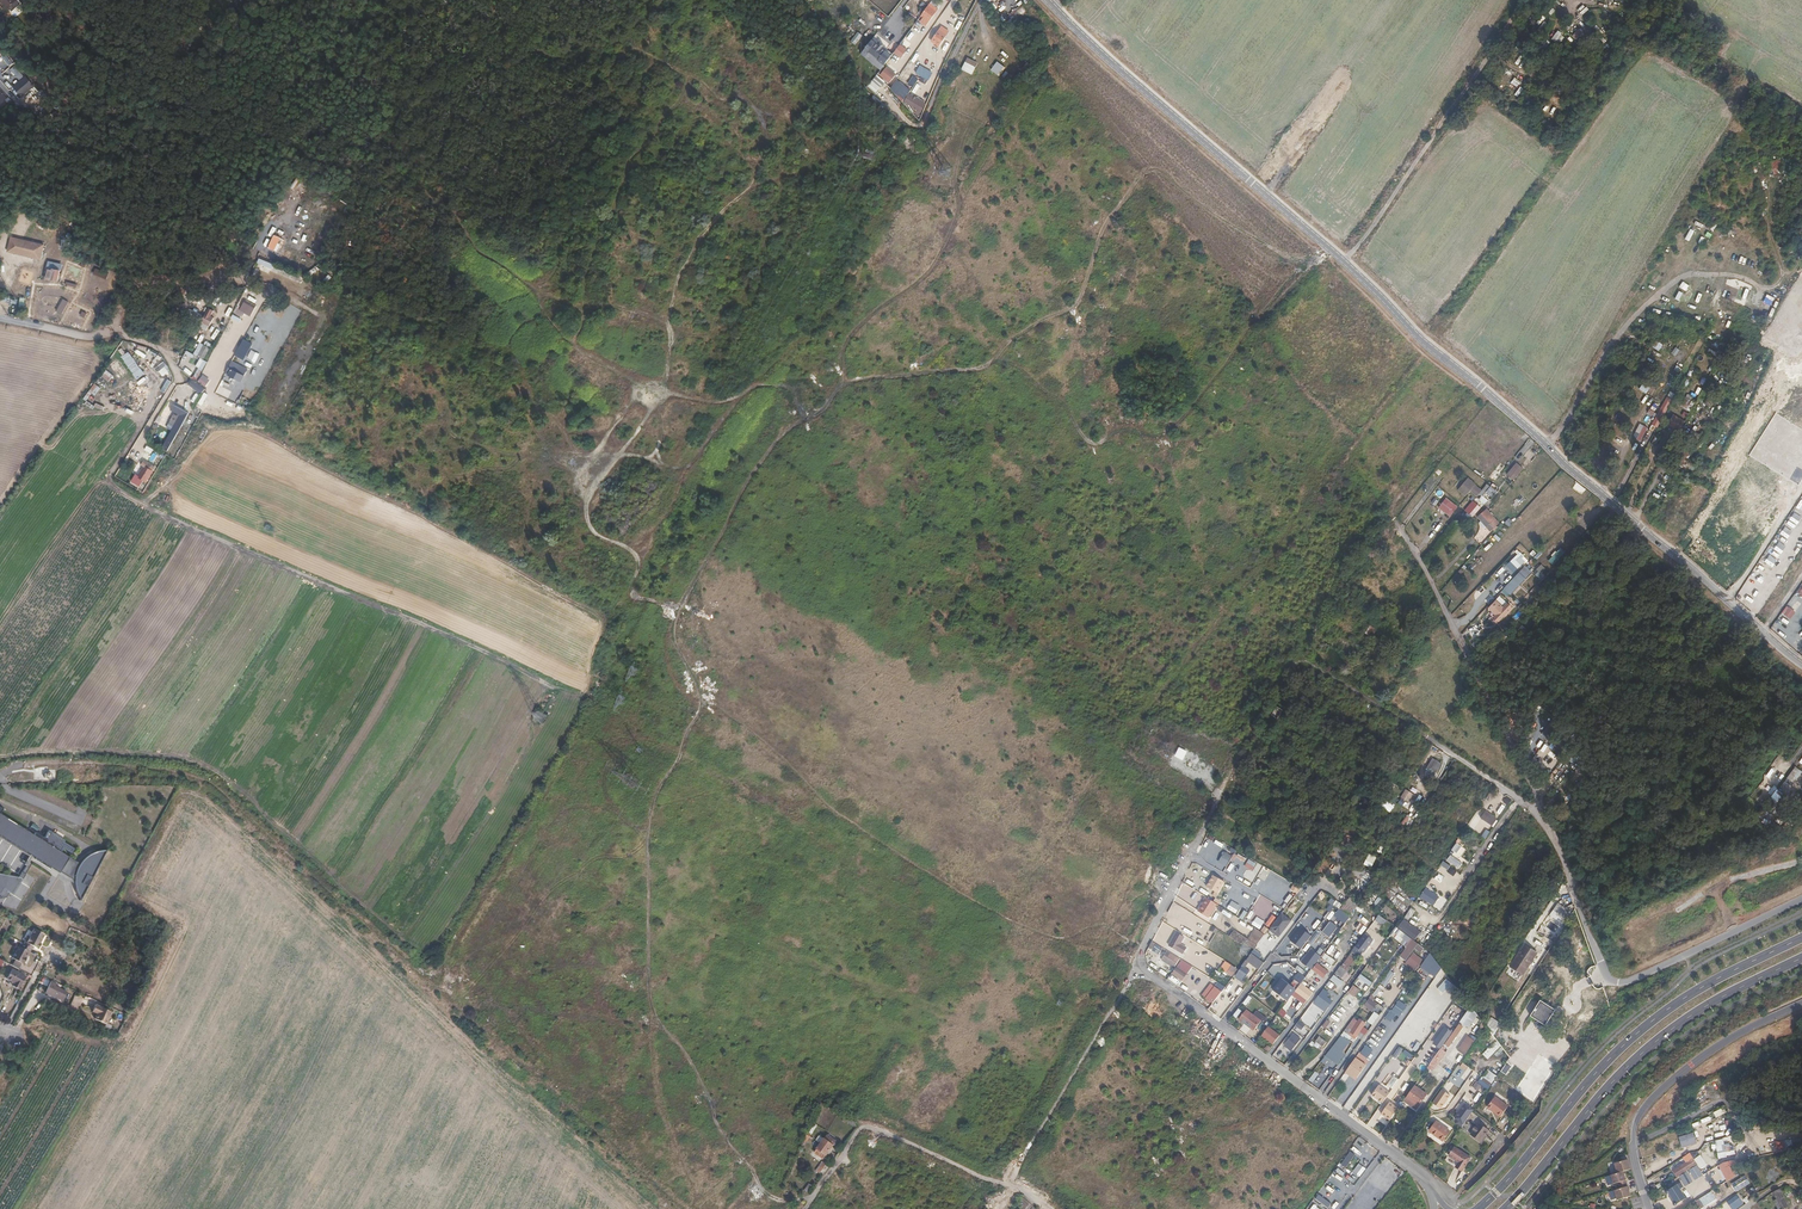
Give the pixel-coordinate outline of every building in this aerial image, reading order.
[(994,9),(1001,3),(999,0),(987,0),(994,9)] [(928,8),(919,19),(927,25),(936,14),(928,8)] [(914,26),(894,12),(889,19),(909,33),(914,26)] [(940,48),(952,33),(942,25),(930,41),(940,48)] [(861,55),(881,71),(893,56),(884,50),(889,43),(876,34),(861,55)] [(900,44),(893,53),(901,58),(907,49),(900,44)] [(967,58),(962,70),(973,75),(978,63),(967,58)] [(999,77),(1006,68),(998,61),(991,70),(999,77)] [(929,80),(933,72),(919,66),(915,74),(929,80)] [(886,67),(879,76),(889,83),(896,74),(886,67)] [(875,74),(867,88),(876,94),(885,80),(875,74)] [(908,74),(904,81),(914,87),(918,79),(908,74)] [(25,76),(12,87),(21,97),(33,86),(25,76)] [(899,80),(889,88),(901,101),(910,92),(899,80)] [(908,93),(903,103),(922,113),(927,103),(908,93)] [(322,233),(327,236),(332,227),(327,225),(322,233)] [(279,231),(276,229),(271,241),(270,240),(267,247),(274,250),(279,237),(277,235),(279,231)] [(41,261),(45,245),(11,237),(7,252),(41,261)] [(279,237),(274,250),(277,251),(282,238),(279,237)] [(306,260),(312,267),(324,257),(317,249),(306,260)] [(284,250),(281,258),(283,259),(282,263),(297,270),(303,258),(284,250)] [(271,269),(274,265),(259,258),(257,263),(271,269)] [(61,265),(49,262),(45,278),(57,281),(61,265)] [(95,270),(93,275),(103,279),(105,274),(95,270)] [(296,292),(302,297),(307,290),(301,285),(296,292)] [(56,312),(63,314),(68,301),(61,298),(56,312)] [(255,306),(245,300),(243,304),(253,310),(255,306)] [(238,307),(236,306),(233,312),(240,316),(243,311),(237,309),(238,307)] [(207,331),(217,312),(209,308),(199,327),(207,331)] [(284,318),(287,320),(292,313),(289,311),(284,318)] [(239,323),(242,319),(234,315),(231,319),(239,323)] [(230,324),(225,333),(233,337),(238,328),(230,324)] [(1437,333),(1430,327),(1428,330),(1427,331),(1435,337),(1437,333)] [(246,341),(243,339),(238,349),(239,349),(237,353),(244,357),(249,347),(245,344),(246,341)] [(207,361),(204,360),(210,348),(199,343),(194,354),(200,358),(196,366),(198,367),(193,377),(197,380),(207,361)] [(155,357),(157,354),(149,349),(147,352),(155,357)] [(137,379),(145,374),(129,351),(121,356),(137,379)] [(261,359),(269,363),(274,354),(265,351),(261,359)] [(187,365),(194,357),(188,352),(181,359),(187,365)] [(116,359),(104,373),(110,378),(115,373),(123,380),(130,372),(116,359)] [(232,368),(235,363),(231,360),(225,372),(240,381),(243,375),(232,368)] [(155,369),(163,377),(171,369),(162,361),(155,369)] [(261,385),(264,376),(256,373),(252,382),(261,385)] [(198,381),(206,386),(210,379),(203,374),(198,381)] [(162,378),(157,387),(161,389),(166,380),(162,378)] [(166,393),(171,381),(167,379),(161,390),(166,393)] [(191,380),(188,386),(202,393),(205,387),(191,380)] [(247,386),(245,389),(255,394),(256,390),(247,386)] [(202,405),(208,394),(204,392),(198,403),(202,405)] [(183,411),(173,405),(170,410),(180,416),(183,411)] [(144,460),(141,465),(143,466),(138,474),(136,473),(131,482),(140,487),(143,480),(147,482),(156,466),(144,460)] [(1509,475),(1520,462),(1518,460),(1507,474),(1509,475)] [(1524,465),(1520,462),(1509,475),(1513,479),(1524,465)] [(183,475),(190,470),(188,467),(181,471),(183,475)] [(1459,490),(1465,496),(1475,486),(1468,479),(1459,490)] [(1488,499),(1488,500),(1491,496),(1491,495),(1493,493),(1490,490),(1487,492),(1487,491),(1480,500),(1484,503),(1488,499)] [(1480,500),(1477,497),(1472,503),(1479,509),(1484,503),(1480,500)] [(1439,507),(1444,512),(1450,503),(1446,499),(1439,507)] [(1450,503),(1444,512),(1447,514),(1454,506),(1450,503)] [(1486,508),(1477,515),(1481,520),(1479,522),(1483,526),(1485,524),(1488,528),(1497,521),(1486,508)] [(1511,581),(1516,586),(1529,572),(1524,567),(1511,581)] [(1511,581),(1502,590),(1508,594),(1516,586),(1511,581)] [(1487,608),(1489,610),(1495,603),(1493,601),(1487,608)] [(1489,610),(1494,615),(1500,608),(1495,603),(1489,610)] [(1500,608),(1494,615),(1492,618),(1497,622),(1509,609),(1505,604),(1501,608),(1500,608)] [(1367,616),(1372,620),(1379,624),(1383,617),(1372,610),(1367,616)] [(1379,624),(1372,620),(1368,627),(1374,631),(1379,624)] [(1322,656),(1327,648),(1319,643),(1315,651),(1322,656)] [(1275,718),(1281,709),(1276,705),(1270,714),(1275,718)] [(1302,726),(1305,722),(1287,710),(1285,714),(1302,726)] [(1151,734),(1144,748),(1157,754),(1164,741),(1151,734)] [(1139,751),(1135,758),(1140,761),(1144,754),(1139,751)] [(1207,766),(1208,765),(1189,753),(1183,761),(1202,774),(1204,771),(1206,772),(1209,767),(1207,766)] [(1162,769),(1166,765),(1149,754),(1146,759),(1162,769)] [(1441,764),(1432,758),(1427,767),(1436,772),(1441,764)] [(1186,785),(1189,781),(1168,768),(1165,772),(1186,785)] [(1440,779),(1443,774),(1438,771),(1435,776),(1440,779)] [(1405,805),(1410,798),(1404,793),(1399,801),(1405,805)] [(1497,819),(1486,811),(1481,819),(1492,826),(1497,819)] [(44,837),(34,832),(33,834),(0,814),(0,838),(30,855),(31,853),(33,854),(36,855),(37,856),(35,858),(50,868),(51,865),(60,871),(63,867),(68,870),(75,859),(61,851),(63,848),(71,853),(74,848),(63,841),(64,839),(48,829),(44,837)] [(1463,848),(1455,842),(1450,850),(1455,853),(1456,866),(1465,865),(1463,848)] [(105,846),(104,846),(99,847),(95,849),(90,851),(85,855),(82,859),(78,865),(77,869),(75,875),(75,881),(75,886),(77,893),(80,898),(105,846)] [(1232,856),(1224,851),(1218,862),(1225,866),(1232,856)] [(26,873),(36,855),(33,854),(23,871),(26,873)] [(1245,867),(1253,871),(1257,863),(1249,859),(1245,867)] [(1448,869),(1450,864),(1442,861),(1440,865),(1448,869)] [(1,894),(5,888),(13,894),(26,873),(23,871),(22,871),(19,875),(0,873),(0,894),(1,894)] [(1212,875),(1206,886),(1214,891),(1218,893),(1225,882),(1212,875)] [(1298,893),(1300,887),(1293,884),(1291,890),(1298,893)] [(1305,885),(1297,896),(1304,902),(1313,891),(1305,885)] [(1425,887),(1419,897),(1432,905),(1438,896),(1425,887)] [(1271,888),(1266,897),(1273,901),(1278,893),(1271,888)] [(1223,899),(1227,901),(1232,892),(1228,890),(1223,899)] [(1288,904),(1294,897),(1291,894),(1285,901),(1288,904)] [(1332,897),(1329,902),(1331,904),(1327,909),(1331,912),(1335,906),(1340,909),(1343,905),(1332,897)] [(1217,904),(1207,898),(1199,910),(1209,917),(1217,904)] [(1343,907),(1351,914),(1359,905),(1350,898),(1343,907)] [(1236,915),(1244,919),(1248,912),(1241,907),(1236,915)] [(1339,909),(1334,916),(1344,924),(1349,917),(1339,909)] [(1424,946),(1437,928),(1410,909),(1397,928),(1424,946)] [(1270,927),(1276,917),(1272,914),(1266,924),(1270,927)] [(1376,938),(1386,920),(1378,914),(1367,933),(1376,938)] [(1298,924),(1304,927),(1308,917),(1301,915),(1298,924)] [(1366,923),(1369,918),(1365,915),(1361,921),(1366,923)] [(1254,921),(1252,924),(1260,930),(1262,926),(1254,921)] [(1313,933),(1319,924),(1314,921),(1309,931),(1313,933)] [(1330,921),(1322,932),(1329,938),(1337,926),(1330,921)] [(1244,922),(1239,930),(1249,935),(1253,927),(1244,922)] [(1552,940),(1561,928),(1555,924),(1546,937),(1552,940)] [(1231,936),(1256,951),(1269,928),(1264,926),(1261,931),(1255,928),(1249,938),(1234,930),(1231,936)] [(1390,935),(1406,946),(1399,956),(1405,960),(1418,943),(1396,927),(1390,935)] [(1301,928),(1291,941),(1301,949),(1311,936),(1301,928)] [(1197,941),(1202,934),(1196,929),(1191,937),(1197,941)] [(45,935),(35,930),(27,942),(25,942),(24,944),(22,944),(21,948),(19,947),(12,959),(23,965),(32,949),(39,952),(42,945),(39,944),(45,935)] [(1167,940),(1179,948),(1184,939),(1172,931),(1167,940)] [(1210,942),(1215,933),(1211,931),(1206,940),(1210,942)] [(1314,944),(1320,935),(1316,932),(1310,942),(1314,944)] [(1273,953),(1284,939),(1278,934),(1267,948),(1273,953)] [(1364,934),(1355,946),(1363,953),(1373,941),(1364,934)] [(1326,948),(1339,957),(1343,952),(1326,940),(1319,951),(1323,953),(1326,948)] [(1302,950),(1305,953),(1311,946),(1308,943),(1302,950)] [(1414,949),(1421,952),(1424,947),(1417,943),(1414,949)] [(1537,953),(1524,945),(1513,961),(1526,970),(1537,953)] [(1311,949),(1301,962),(1311,969),(1321,956),(1311,949)] [(1175,967),(1179,960),(1167,953),(1163,959),(1175,967)] [(1212,953),(1210,956),(1218,962),(1220,959),(1212,953)] [(1415,973),(1424,961),(1413,953),(1404,965),(1415,973)] [(1348,955),(1331,981),(1342,988),(1346,982),(1342,979),(1355,960),(1348,955)] [(1258,971),(1259,972),(1264,965),(1254,958),(1242,974),(1250,980),(1258,971)] [(1182,959),(1177,967),(1186,974),(1192,967),(1182,959)] [(1237,969),(1225,961),(1220,968),(1232,977),(1237,969)] [(1194,962),(1192,965),(1200,971),(1202,967),(1194,962)] [(1317,963),(1312,970),(1323,978),(1328,971),(1317,963)] [(1186,974),(1177,967),(1172,973),(1182,981),(1186,974)] [(24,977),(11,970),(5,979),(13,984),(11,986),(17,989),(24,977)] [(1380,984),(1386,987),(1395,974),(1389,970),(1380,984)] [(1360,974),(1358,979),(1371,986),(1373,981),(1360,974)] [(1446,978),(1437,988),(1443,994),(1452,983),(1446,978)] [(1275,987),(1290,999),(1296,993),(1280,980),(1275,987)] [(56,984),(50,981),(45,992),(62,1000),(66,992),(55,986),(56,984)] [(1214,986),(1221,992),(1225,987),(1217,981),(1214,986)] [(1329,981),(1326,986),(1333,990),(1336,985),(1329,981)] [(1205,998),(1214,986),(1210,983),(1201,995),(1205,998)] [(1354,985),(1348,993),(1355,997),(1360,989),(1354,985)] [(1221,992),(1214,986),(1205,998),(1212,1003),(1221,992)] [(1319,996),(1330,1005),(1334,1000),(1322,991),(1319,996)] [(75,993),(70,1005),(79,1009),(84,997),(75,993)] [(1213,1005),(1218,1009),(1226,1000),(1222,995),(1213,1005)] [(1376,995),(1374,998),(1382,1004),(1384,1001),(1376,995)] [(1376,1004),(1368,998),(1364,1005),(1371,1010),(1376,1004)] [(1545,1026),(1554,1012),(1538,1002),(1530,1016),(1545,1026)] [(96,1011),(95,1013),(93,1018),(105,1023),(110,1011),(94,1003),(91,1009),(96,1011)] [(1478,1016),(1471,1006),(1459,1022),(1468,1029),(1478,1016)] [(1234,1016),(1241,1021),(1245,1014),(1238,1009),(1234,1016)] [(20,1017),(24,1020),(29,1013),(25,1010),(20,1017)] [(1339,1021),(1342,1013),(1336,1010),(1332,1019),(1339,1021)] [(1285,1026),(1287,1022),(1277,1016),(1273,1024),(1277,1026),(1279,1022),(1285,1026)] [(1335,1028),(1330,1025),(1331,1022),(1326,1019),(1321,1029),(1331,1035),(1335,1028)] [(1353,1019),(1344,1032),(1347,1034),(1355,1039),(1365,1023),(1359,1019),(1357,1021),(1353,1019)] [(1459,1024),(1444,1044),(1448,1047),(1463,1027),(1459,1024)] [(1268,1026),(1261,1036),(1273,1045),(1280,1035),(1268,1026)] [(1324,1032),(1322,1035),(1329,1040),(1331,1038),(1324,1032)] [(1294,1033),(1284,1046),(1291,1051),(1301,1039),(1294,1033)] [(1329,1040),(1322,1035),(1318,1040),(1326,1045),(1329,1040)] [(1341,1036),(1326,1055),(1333,1061),(1339,1054),(1342,1056),(1345,1051),(1342,1049),(1348,1041),(1344,1038),(1341,1036)] [(1474,1041),(1467,1036),(1457,1050),(1464,1056),(1474,1041)] [(1501,1046),(1496,1039),(1482,1054),(1487,1060),(1501,1046)] [(1415,1051),(1420,1044),(1417,1041),(1412,1049),(1415,1051)] [(1366,1045),(1360,1053),(1367,1058),(1373,1050),(1366,1045)] [(1441,1049),(1440,1049),(1427,1067),(1433,1071),(1434,1068),(1435,1069),(1446,1053),(1443,1051),(1445,1048),(1443,1046),(1441,1049)] [(1280,1060),(1285,1052),(1279,1048),(1274,1057),(1280,1060)] [(1355,1058),(1345,1072),(1349,1075),(1350,1074),(1356,1078),(1366,1065),(1355,1058)] [(1314,1071),(1321,1077),(1324,1072),(1317,1066),(1314,1071)] [(894,1070),(886,1082),(891,1086),(899,1074),(894,1070)] [(1371,1095),(1383,1103),(1389,1093),(1378,1085),(1371,1095)] [(1427,1094),(1414,1086),(1406,1098),(1418,1107),(1427,1094)] [(1450,1096),(1441,1090),(1432,1103),(1440,1109),(1444,1103),(1445,1104),(1448,1101),(1446,1100),(1450,1096)] [(1500,1117),(1508,1106),(1495,1096),(1488,1106),(1494,1110),(1493,1111),(1500,1117)] [(1381,1114),(1390,1120),(1398,1108),(1390,1102),(1381,1114)] [(1463,1125),(1473,1110),(1465,1104),(1462,1109),(1461,1108),(1458,1111),(1459,1112),(1455,1119),(1463,1125)] [(1382,1115),(1379,1120),(1386,1125),(1389,1120),(1382,1115)] [(1441,1142),(1449,1130),(1437,1122),(1430,1132),(1437,1136),(1435,1138),(1441,1142)] [(1486,1135),(1488,1131),(1478,1124),(1471,1135),(1482,1143),(1487,1135),(1486,1135)] [(1696,1143),(1693,1133),(1678,1137),(1681,1148),(1696,1143)] [(833,1145),(835,1141),(827,1135),(824,1139),(820,1144),(831,1152),(834,1148),(832,1147),(833,1146),(833,1145)] [(829,1156),(831,1152),(820,1144),(816,1149),(817,1150),(814,1153),(823,1159),(825,1155),(826,1156),(827,1154),(829,1156)] [(1462,1171),(1471,1158),(1456,1147),(1450,1155),(1460,1162),(1457,1167),(1462,1171)] [(1676,1177),(1697,1164),(1692,1157),(1688,1158),(1689,1160),(1672,1171),(1676,1177)] [(1631,1169),(1628,1159),(1615,1163),(1617,1173),(1623,1171),(1631,1169)] [(1628,1186),(1623,1171),(1617,1173),(1611,1175),(1614,1184),(1618,1183),(1620,1189),(1628,1186)] [(1731,1183),(1736,1192),(1750,1184),(1745,1175),(1731,1183)] [(1686,1197),(1677,1183),(1667,1190),(1676,1203),(1686,1197)] [(808,1184),(804,1190),(808,1193),(812,1186),(808,1184)] [(1631,1196),(1628,1186),(1620,1189),(1614,1190),(1617,1200),(1631,1196)] [(1779,1189),(1772,1192),(1776,1199),(1773,1200),(1778,1208),(1781,1208),(1785,1208),(1789,1207),(1779,1189)] [(1710,1192),(1698,1200),(1703,1206),(1714,1199),(1710,1192)] [(1727,1201),(1732,1208),(1737,1208),(1744,1204),(1737,1194),(1727,1201)] [(1366,1204),(1372,1208),(1374,1208),(1379,1203),(1371,1197),(1366,1204)]
